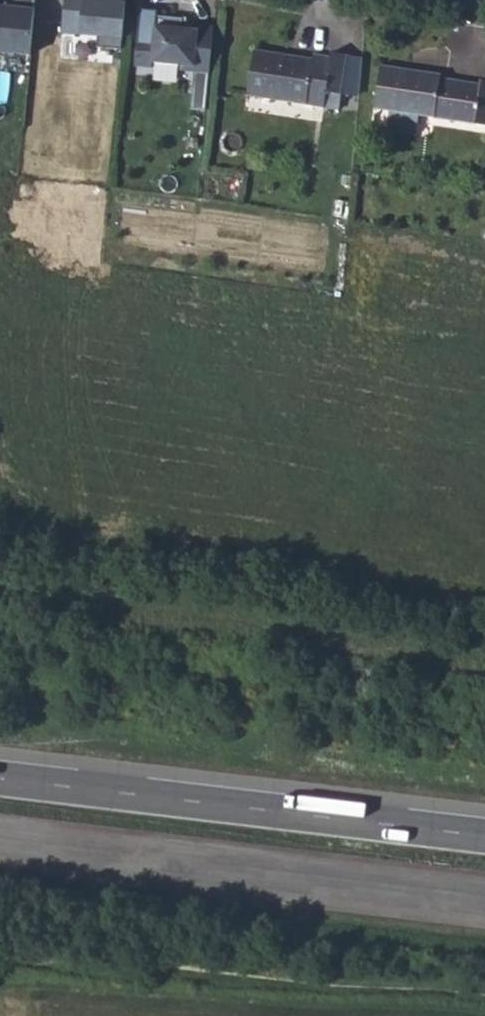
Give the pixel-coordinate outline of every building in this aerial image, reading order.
[(34,56),(39,0),(18,0),(17,8),(0,7),(0,53),(34,56)] [(63,32),(99,35),(98,48),(122,51),(126,2),(107,0),(66,0),(63,32)] [(183,69),(197,71),(212,72),(216,26),(200,25),(200,29),(184,27),(185,17),(158,15),(156,37),(140,35),(137,65),(154,66),(155,61),(184,64),(183,69)] [(332,53),(332,58),(312,54),(311,59),(254,49),(246,95),(323,107),(325,93),(340,95),(347,56),(332,53)] [(380,65),(373,109),(484,128),(484,83),(479,82),(478,87),(441,81),(442,75),(415,71),(414,77),(408,76),(409,70),(380,65)] [(212,72),(197,71),(196,79),(211,81),(212,72)] [(193,108),(208,109),(211,81),(196,79),(193,108)]
